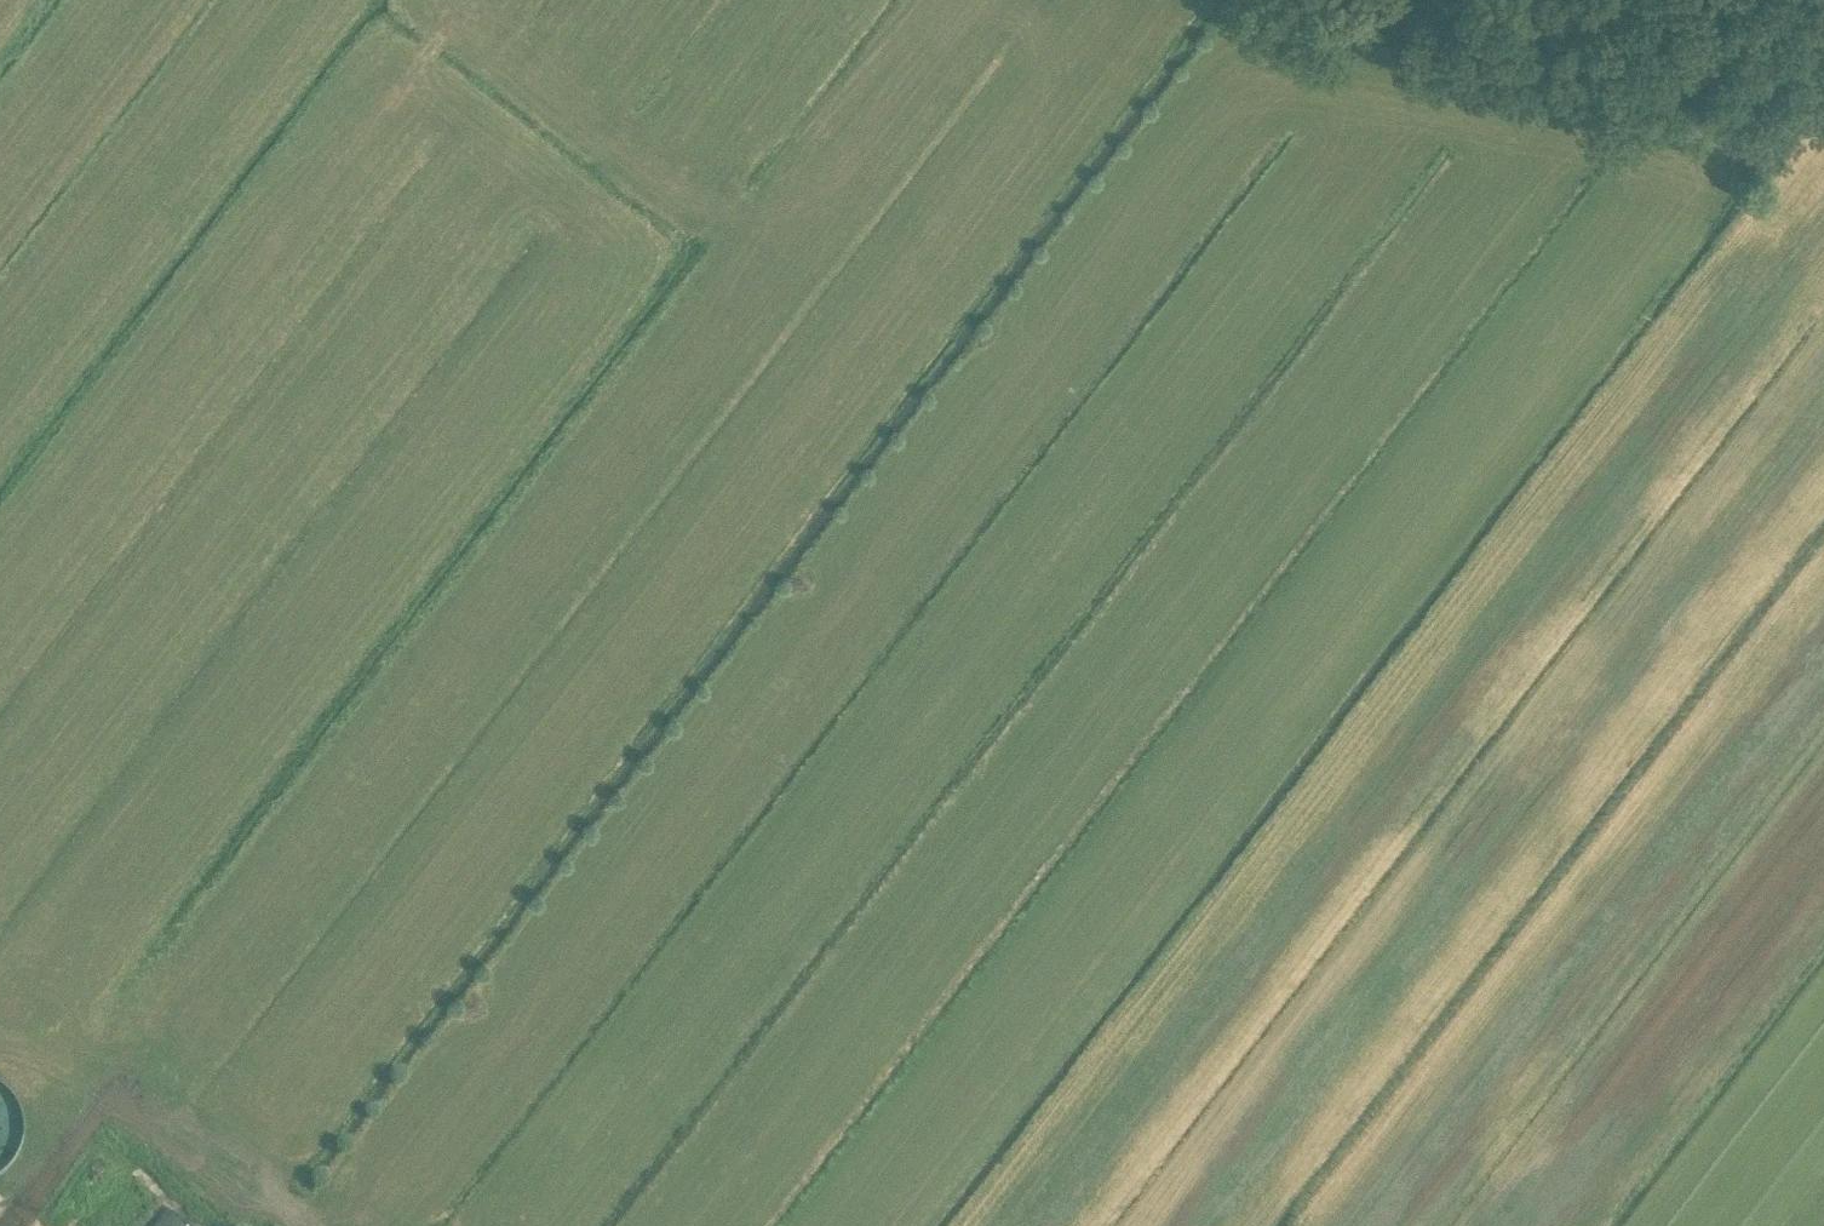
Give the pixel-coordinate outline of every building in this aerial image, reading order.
[(23,1082),(0,1082),(0,1175),(21,1175),(23,1082)]
